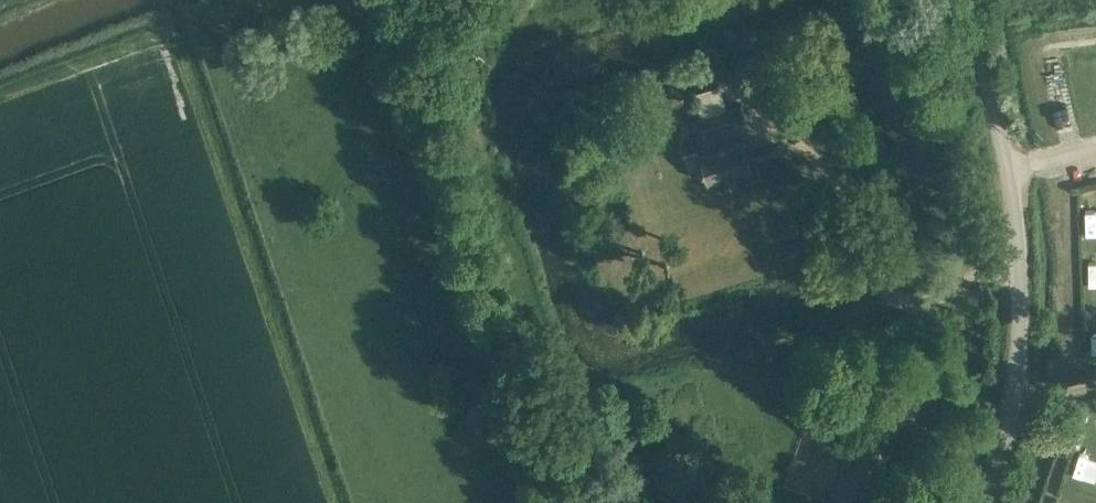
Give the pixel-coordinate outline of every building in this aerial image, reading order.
[(702,117),(691,120),(701,152),(697,153),(706,181),(722,175),(724,182),(735,178),(733,172),(743,169),(745,175),(752,173),(741,139),(716,147),(711,131),(746,119),(741,104),(727,109),(719,84),(694,93),(702,117)] [(828,502),(871,502),(892,443),(854,430),(828,502)]
